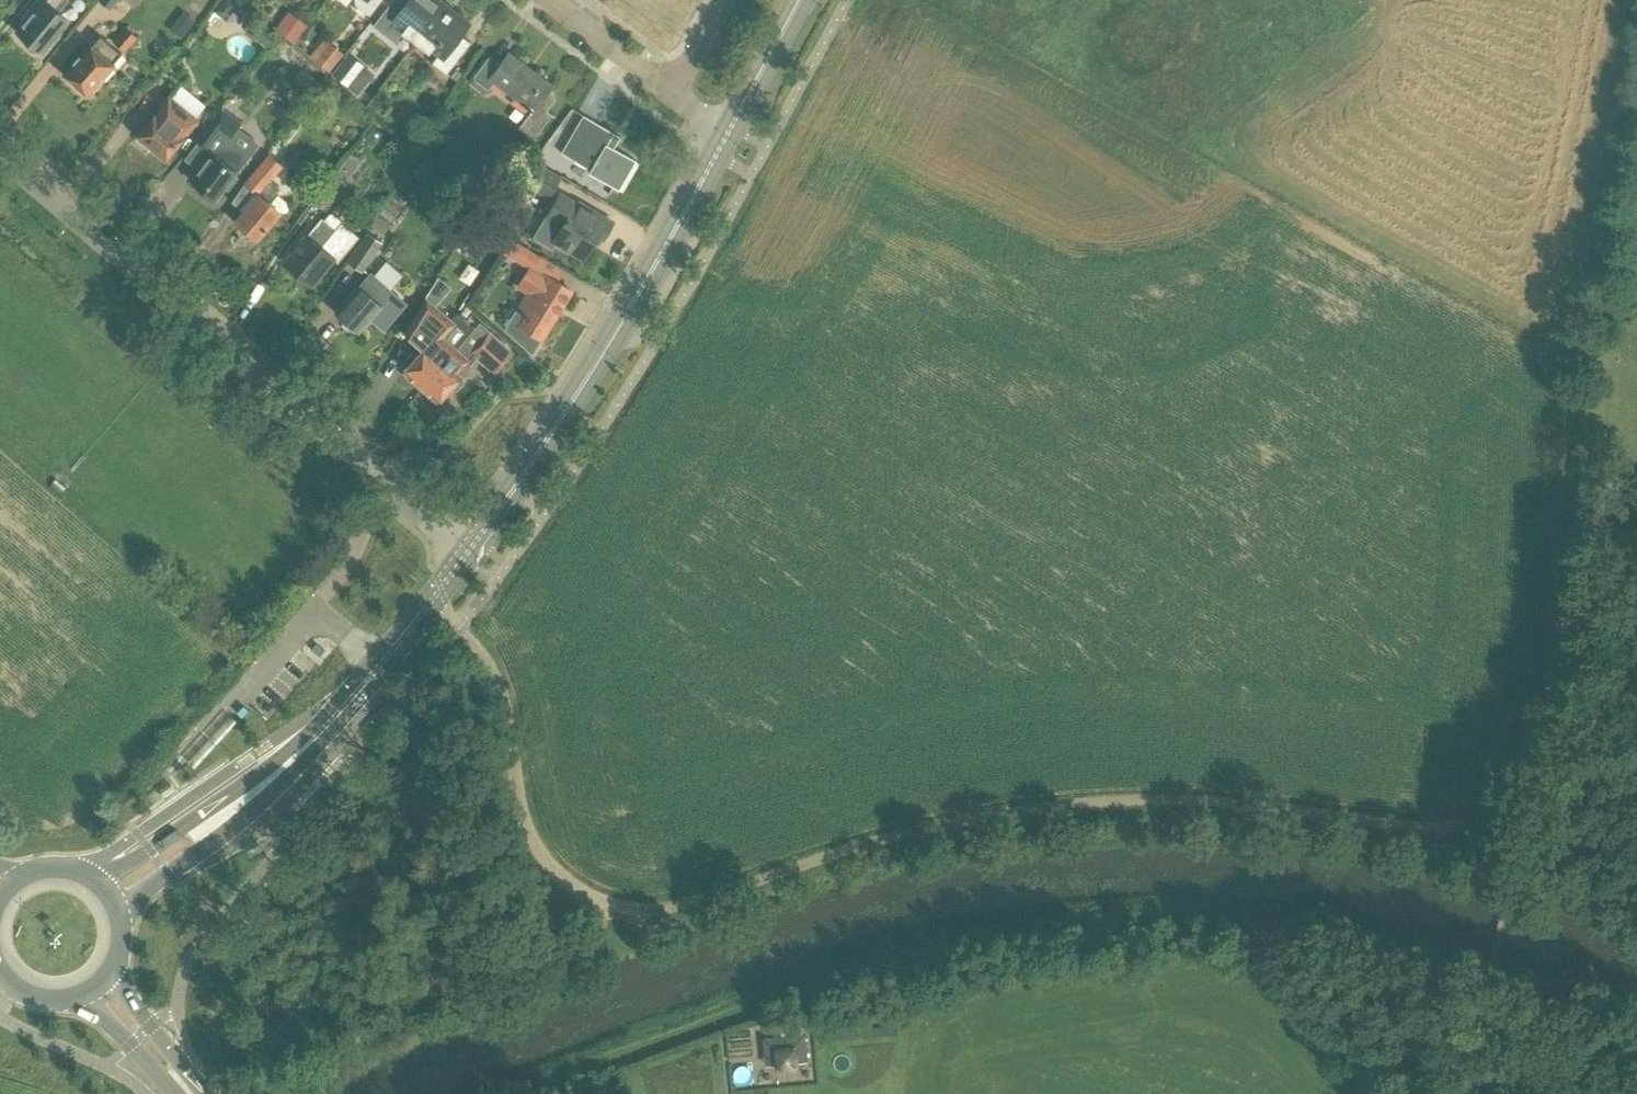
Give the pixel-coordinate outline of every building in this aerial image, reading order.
[(17,31),(27,39),(27,45),(35,51),(41,50),(42,52),(69,20),(58,11),(67,0),(43,0),(17,31)] [(118,0),(100,0),(99,1),(110,10),(118,0)] [(233,0),(223,0),(214,11),(221,16),(229,15),(238,4),(233,0)] [(355,4),(369,15),(381,0),(355,0),(355,4)] [(377,20),(391,31),(397,22),(418,38),(445,3),(441,0),(392,0),(377,20)] [(445,3),(418,38),(438,54),(432,62),(447,74),(471,42),(462,35),(471,23),(445,3)] [(195,21),(183,11),(170,29),(181,38),(195,21)] [(294,43),(308,25),(289,11),(275,29),(294,43)] [(269,48),(277,37),(255,21),(247,31),(269,48)] [(124,52),(136,37),(125,27),(112,41),(124,52)] [(89,42),(62,73),(76,85),(76,88),(81,91),(83,91),(88,96),(116,65),(113,62),(120,54),(100,37),(93,45),(89,42)] [(289,61),(297,52),(280,38),(272,48),(289,61)] [(344,53),(329,42),(315,60),(329,72),(344,53)] [(489,56),(473,78),(488,90),(495,81),(532,110),(518,127),(533,138),(552,114),(547,110),(554,100),(553,91),(550,89),(552,85),(509,52),(500,64),(489,56)] [(347,87),(365,66),(348,53),(331,74),(347,87)] [(166,157),(196,120),(169,98),(139,135),(166,157)] [(213,152),(191,180),(203,189),(200,193),(213,203),(225,188),(228,191),(239,177),(235,175),(250,155),(228,137),(240,122),(223,108),(197,142),(205,148),(206,147),(213,152)] [(619,190),(636,160),(614,147),(621,136),(583,115),(562,153),(591,169),(589,172),(619,190)] [(415,133),(405,125),(399,134),(409,141),(415,133)] [(549,169),(557,155),(546,149),(538,164),(532,160),(520,182),(549,198),(561,176),(549,169)] [(268,201),(278,189),(269,182),(282,166),(268,154),(244,183),(257,194),(258,193),(260,194),(237,221),(258,239),(281,211),(268,201)] [(422,185),(435,178),(425,162),(413,169),(422,185)] [(325,211),(347,182),(334,173),(312,202),(325,211)] [(578,203),(561,193),(535,237),(552,247),(556,242),(583,258),(597,234),(604,238),(613,222),(579,202),(578,203)] [(308,234),(284,262),(311,285),(333,258),(338,262),(359,237),(342,222),(343,221),(331,211),(324,220),(322,218),(308,235),(308,234)] [(503,250),(509,240),(493,231),(487,240),(503,250)] [(362,272),(382,243),(367,232),(347,261),(362,272)] [(535,267),(541,257),(540,256),(527,248),(512,239),(505,252),(530,268),(519,286),(529,291),(518,310),(527,315),(516,334),(515,335),(532,351),(540,337),(542,338),(571,290),(535,267)] [(533,239),(527,248),(540,256),(541,257),(547,247),(533,239)] [(395,291),(405,283),(390,264),(380,272),(395,291)] [(359,285),(336,311),(345,319),(347,320),(345,325),(351,331),(356,328),(359,331),(370,318),(384,331),(408,303),(371,271),(359,285)] [(426,296),(427,298),(436,305),(443,296),(432,287),(426,296)] [(421,386),(455,347),(443,338),(456,323),(436,305),(427,298),(407,330),(425,346),(422,350),(419,347),(415,347),(404,360),(405,363),(408,366),(404,371),(406,373),(406,377),(411,381),(414,380),(421,386)] [(455,347),(421,386),(428,392),(427,395),(432,400),(436,399),(438,401),(450,387),(455,388),(461,380),(460,376),(461,374),(459,372),(473,355),(494,375),(515,352),(480,321),(455,348),(455,347)] [(804,1035),(763,1039),(765,1057),(806,1053),(804,1035)]
